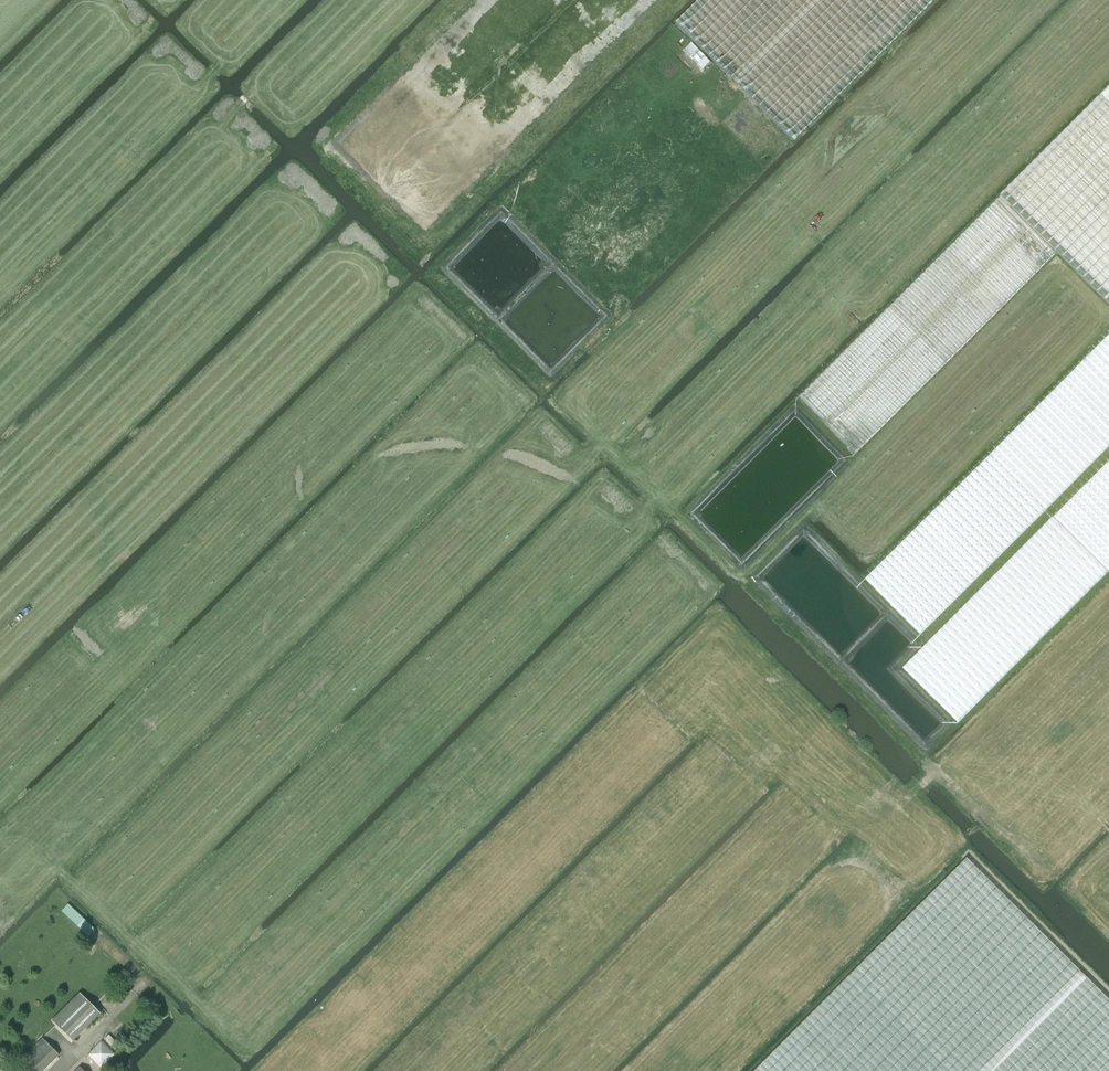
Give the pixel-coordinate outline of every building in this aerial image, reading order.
[(793,142),(935,0),(698,0),(675,24),(793,142)] [(995,203),(800,398),(855,454),(1057,252),(1108,305),(1108,88),(995,203)] [(866,579),(921,634),(1108,446),(1108,336),(866,579)] [(1054,517),(1053,518),(904,668),(959,722),(1108,572),(1108,462),(1054,517)] [(966,859),(755,1070),(1108,1070),(1108,1002),(966,859)] [(81,994),(52,1022),(73,1042),(101,1014),(81,994)] [(28,1070),(44,1070),(60,1055),(44,1039),(20,1062),(28,1070)]
